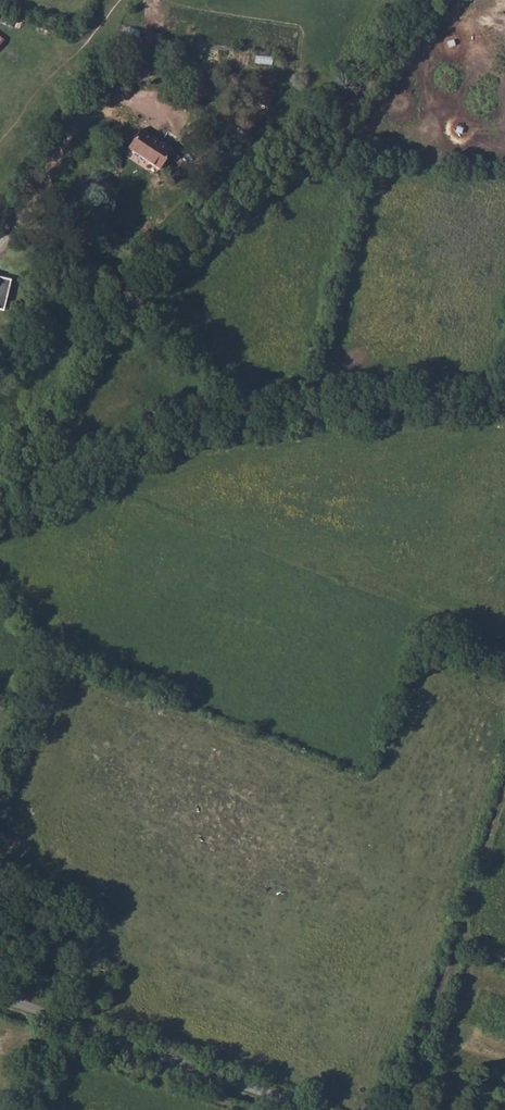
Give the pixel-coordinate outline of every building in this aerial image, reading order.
[(174,146),(139,129),(129,148),(139,153),(134,163),(148,169),(153,159),(165,165),(174,146)] [(3,312),(10,281),(0,279),(0,311),(3,312)]
